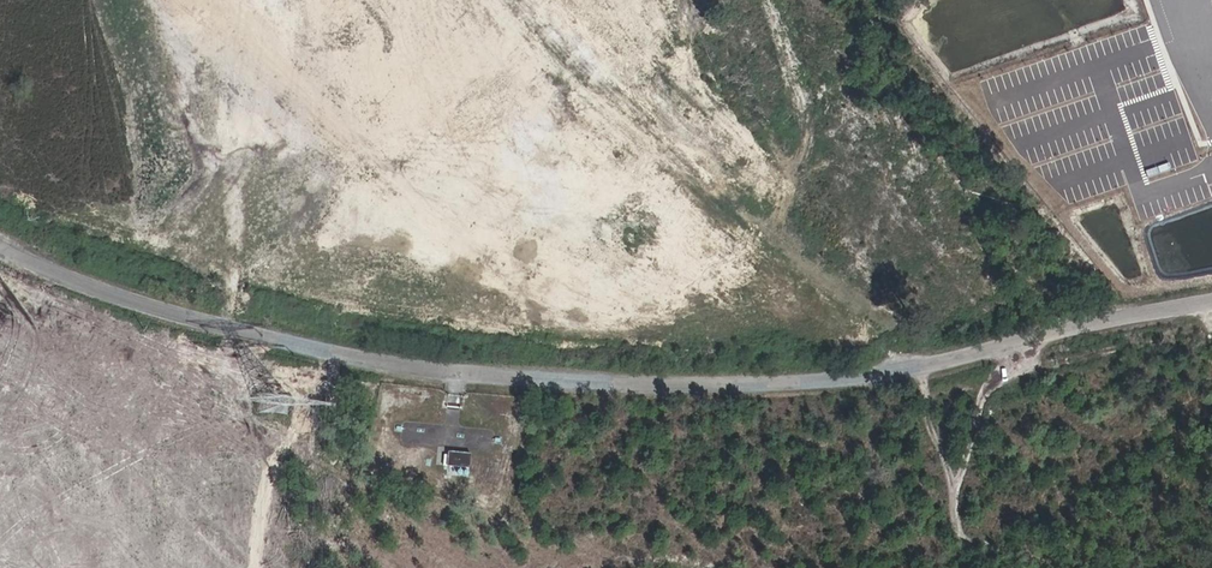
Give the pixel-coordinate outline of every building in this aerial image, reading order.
[(288,395),(258,393),(256,412),(287,414),(288,395)] [(469,468),(470,454),(447,451),(447,458),(443,457),(443,465),(469,468)]
